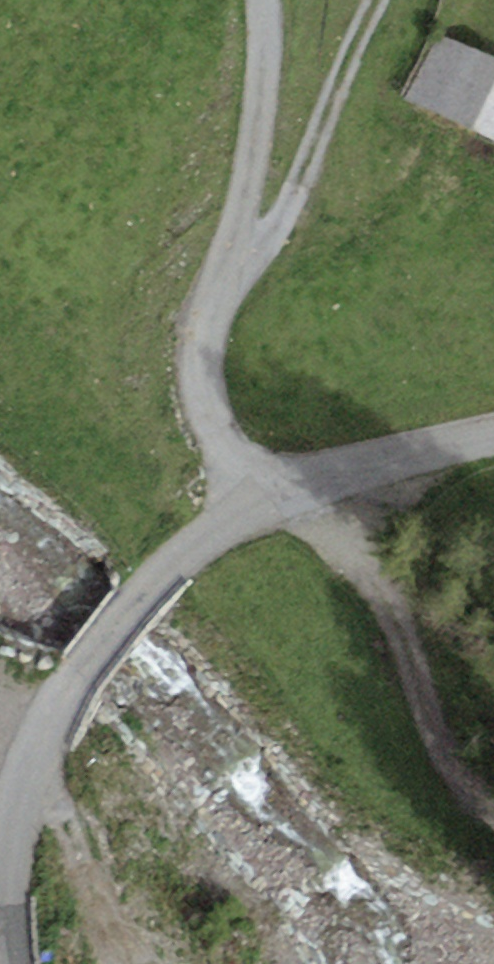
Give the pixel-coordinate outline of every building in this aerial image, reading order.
[(440,35),(409,102),(493,141),(493,60),(440,35)]
